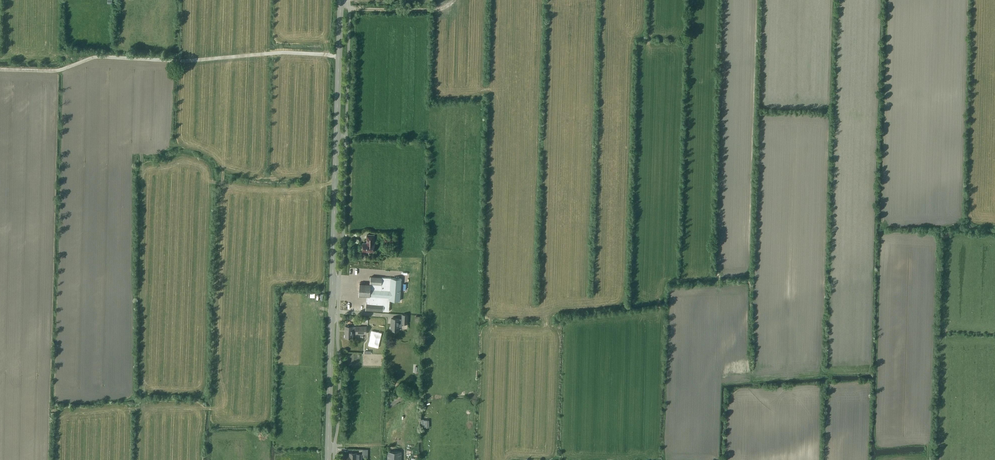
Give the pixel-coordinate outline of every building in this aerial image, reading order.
[(363,250),(363,251),(374,251),(374,243),(374,235),(367,235),(367,243),(363,243),(363,246),(362,246),(362,249),(363,250)] [(359,295),(368,296),(367,303),(366,303),(366,309),(389,311),(390,300),(400,300),(401,279),(391,278),(382,277),(371,276),(370,284),(360,283),(359,295)] [(399,319),(399,318),(392,318),(391,324),(391,330),(399,330),(399,326),(402,326),(402,323),(407,323),(408,314),(402,314),(402,319),(399,319)] [(345,326),(345,337),(353,338),(353,329),(356,330),(356,333),(366,334),(367,326),(356,326),(353,326),(345,326)] [(370,351),(380,351),(380,336),(370,335),(370,351)] [(387,459),(401,459),(402,452),(388,451),(387,459)]
